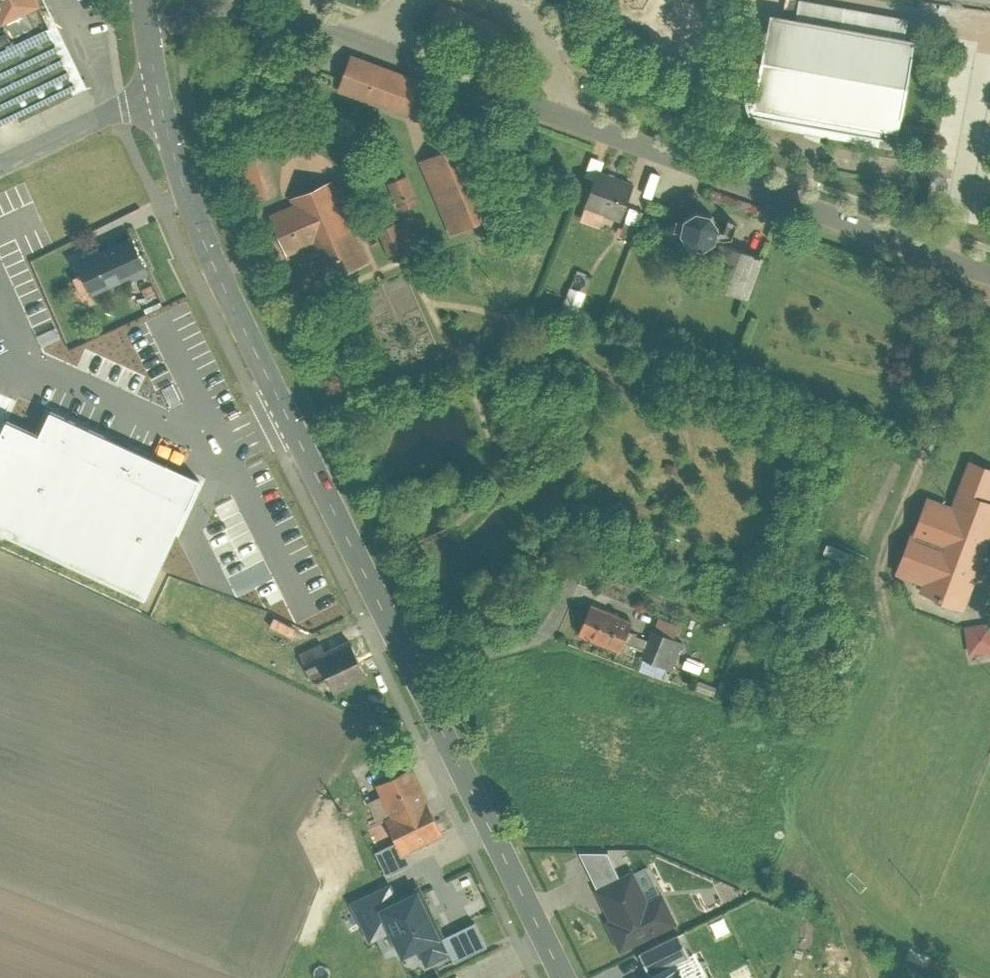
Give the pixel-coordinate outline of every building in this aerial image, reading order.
[(88,91),(43,0),(0,0),(0,133),(88,91)] [(797,26),(774,22),(756,123),(902,149),(920,48),(906,45),(910,23),(801,4),(797,26)] [(438,6),(430,28),(499,52),(507,30),(438,6)] [(422,84),(353,59),(338,96),(408,121),(422,84)] [(453,236),(502,215),(471,143),(422,164),(453,236)] [(233,165),(250,207),(278,196),(261,154),(233,165)] [(634,190),(599,178),(587,212),(622,225),(634,190)] [(398,208),(417,200),(409,180),(389,188),(398,208)] [(335,183),(292,201),(295,208),(271,218),(289,261),(313,251),(316,257),(323,254),(334,281),(370,266),(335,183)] [(621,237),(635,242),(652,194),(639,189),(621,237)] [(684,244),(692,249),(701,250),(710,247),(717,240),(720,231),(719,222),(714,214),(705,209),(696,208),(687,211),(680,218),(677,227),(678,236),(684,244)] [(415,218),(380,234),(392,260),(428,244),(415,218)] [(129,243),(78,267),(89,292),(141,267),(129,243)] [(706,285),(745,299),(759,258),(721,244),(706,285)] [(560,315),(574,321),(587,294),(573,287),(560,315)] [(50,409),(41,435),(7,419),(0,433),(0,529),(147,598),(200,477),(50,409)] [(970,466),(953,511),(928,502),(898,581),(922,590),(919,598),(966,616),(989,552),(989,473),(970,466)] [(631,628),(590,612),(579,639),(620,655),(631,628)] [(680,628),(660,621),(655,633),(675,641),(680,628)] [(966,631),(970,658),(989,655),(989,627),(966,631)] [(643,661),(672,671),(682,645),(653,634),(643,661)] [(305,664),(323,656),(314,636),(296,644),(305,664)] [(367,682),(353,654),(310,676),(317,689),(329,683),(336,697),(367,682)] [(719,689),(699,683),(696,692),(715,699),(719,689)] [(412,765),(377,781),(391,812),(387,814),(404,852),(445,834),(412,765)] [(377,850),(389,874),(410,864),(398,840),(377,850)] [(648,862),(594,887),(622,947),(676,922),(648,862)] [(399,883),(357,901),(373,939),(401,927),(414,956),(430,949),(436,963),(459,953),(451,936),(431,891),(407,901),(399,883)] [(461,959),(494,945),(484,922),(451,936),(459,953),(461,959)] [(636,953),(648,977),(700,977),(679,933),(636,953)]
